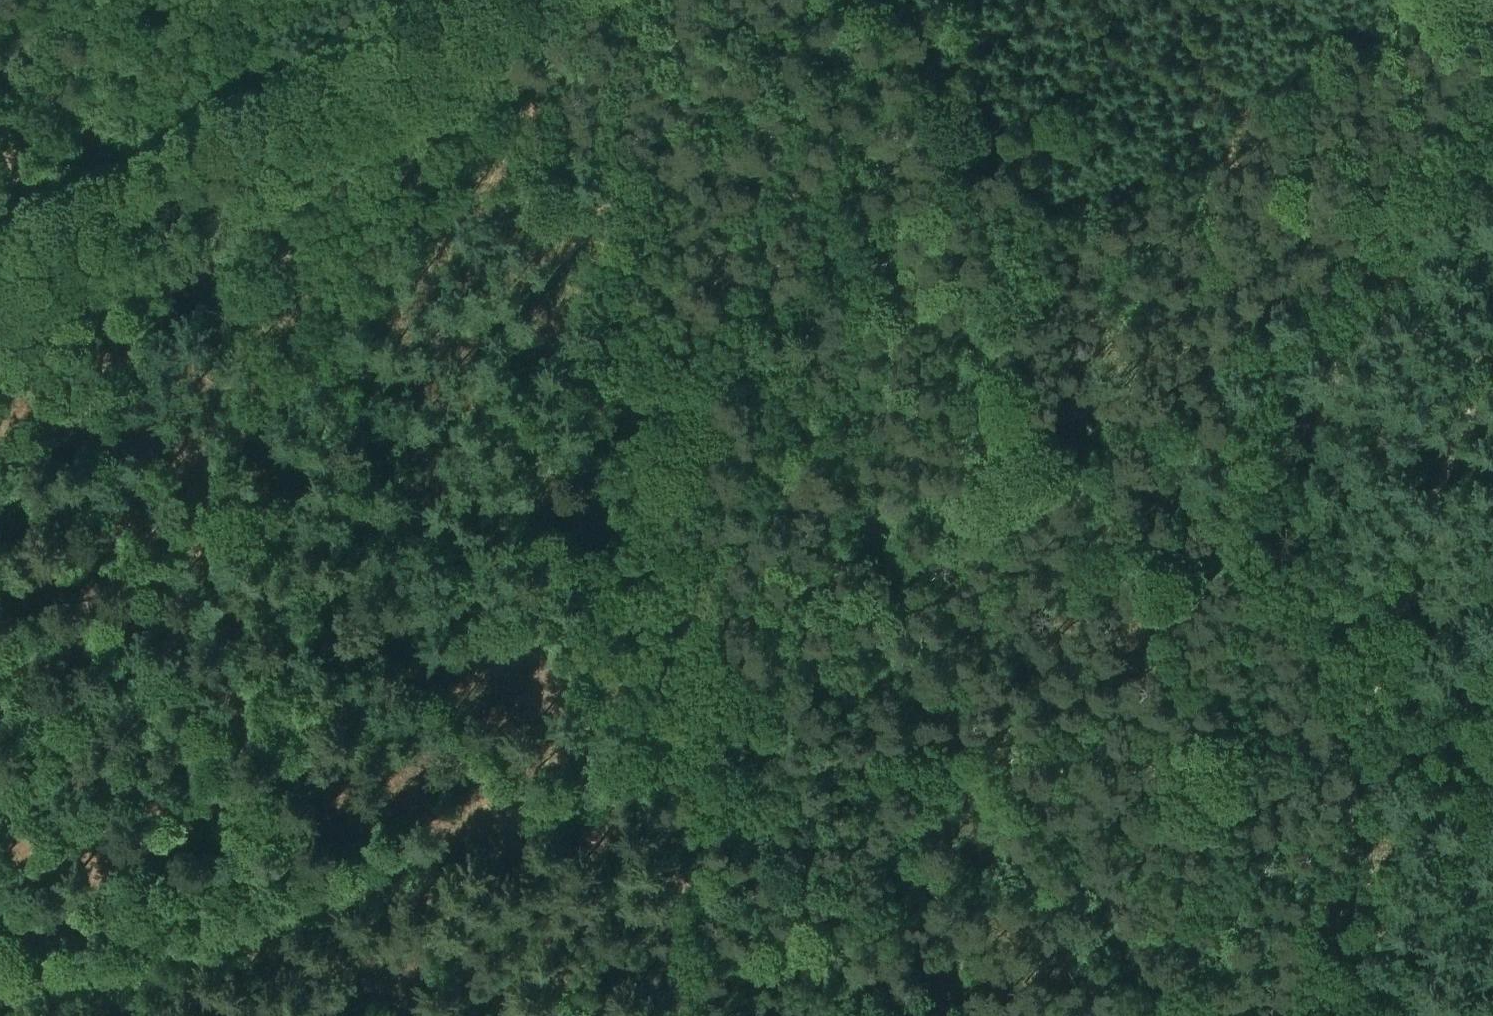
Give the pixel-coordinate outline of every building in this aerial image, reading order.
[(56,826),(41,826),(47,838),(47,848),(50,855),(43,858),(48,870),(63,863),(84,863),(59,874),(59,882),(85,882),(57,894),(58,915),(77,906),(76,889),(88,889),(96,907),(96,879),(106,875),(106,868),(99,851),(99,833),(70,833),(90,824),(82,806),(76,793),(68,796),(68,817),(56,817),(56,826)]
